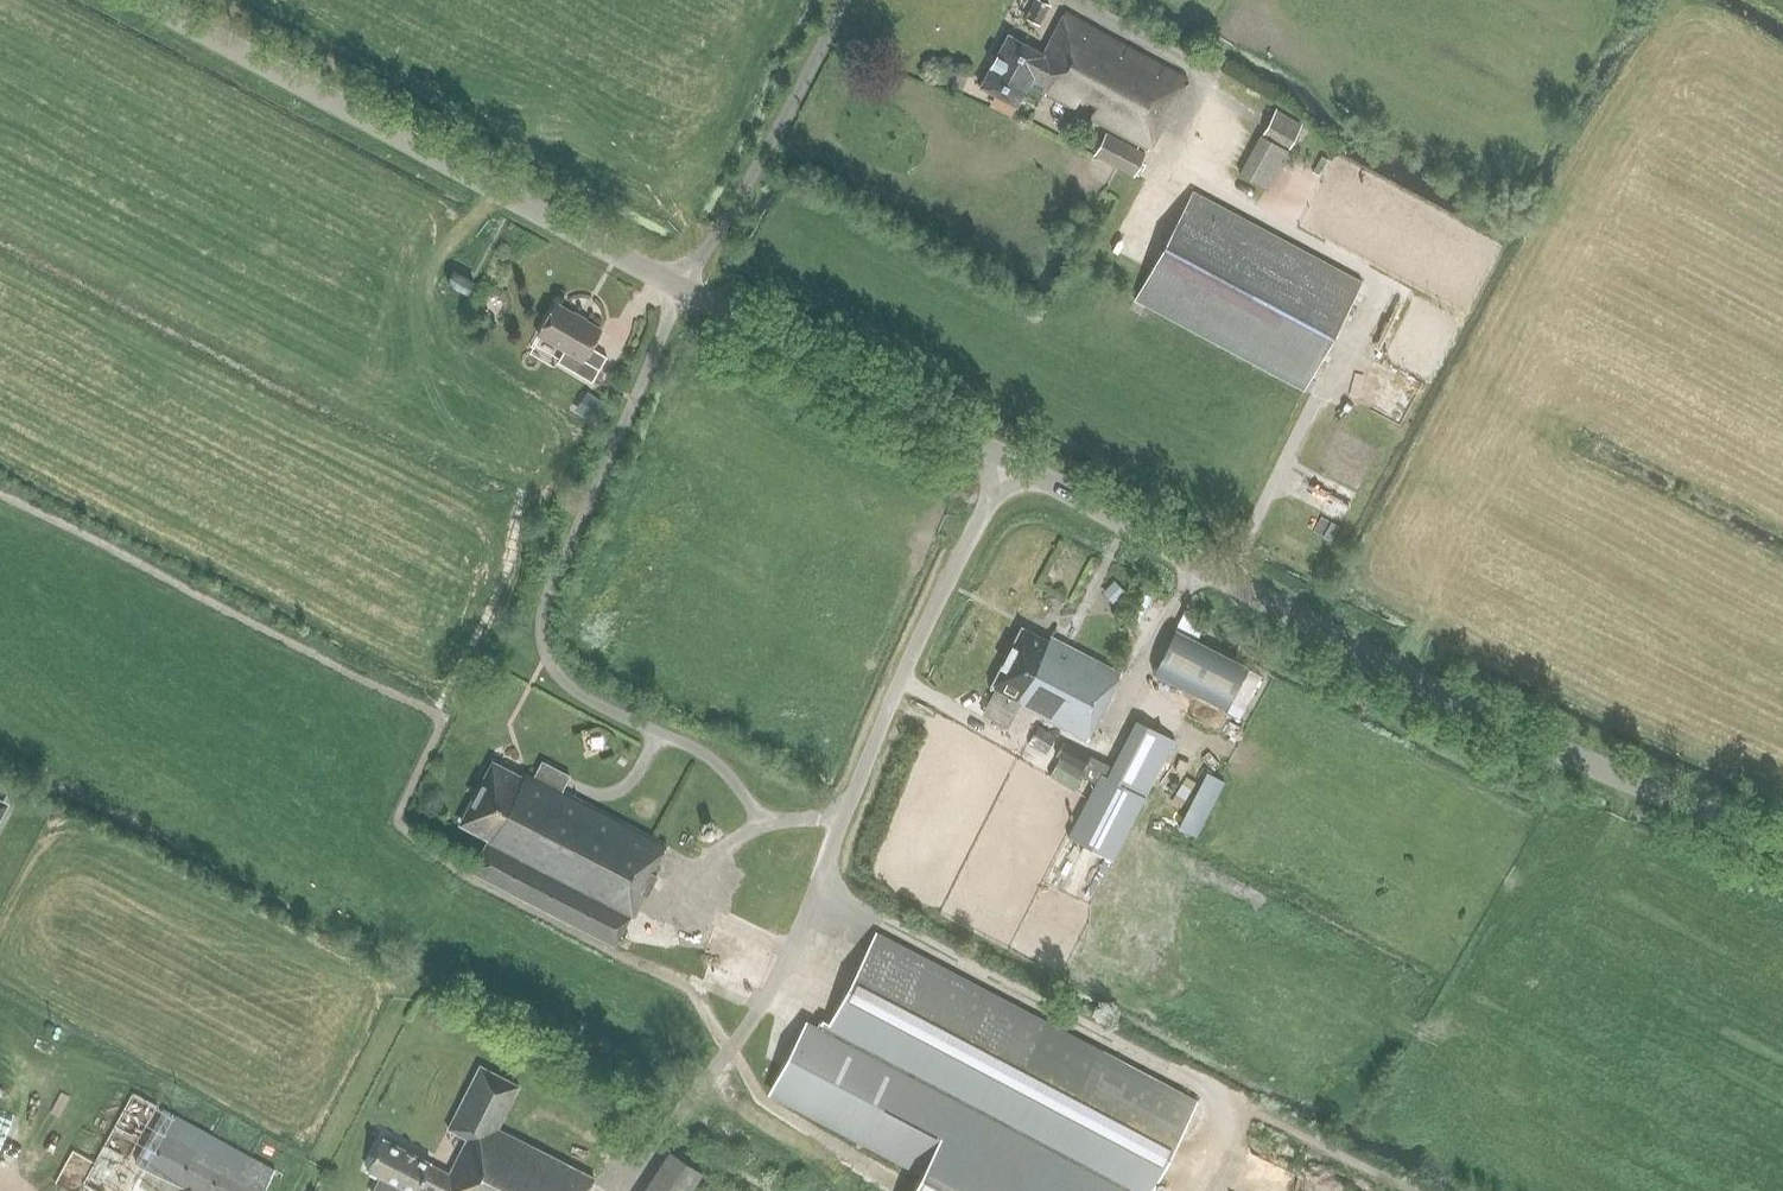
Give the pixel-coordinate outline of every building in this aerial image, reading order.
[(1043,0),(1033,0),(1024,17),(1039,25),(1050,4),(1043,0)] [(1056,43),(1050,55),(1011,34),(982,86),(1019,106),(1031,84),(1048,93),(1048,94),(1077,110),(1078,110),(1075,108),(1086,87),(1105,97),(1094,118),(1091,116),(1090,117),(1150,150),(1189,79),(1066,12),(1051,40),(1056,43)] [(1303,122),(1276,108),(1266,128),(1292,142),(1303,122)] [(1148,153),(1108,131),(1096,153),(1136,175),(1148,153)] [(1261,135),(1239,175),(1265,189),(1287,149),(1261,135)] [(1192,189),(1178,214),(1135,295),(1305,387),(1362,279),(1237,214),(1192,189)] [(466,293),(472,281),(455,271),(448,283),(466,293)] [(551,303),(535,333),(562,348),(555,361),(591,380),(605,354),(588,345),(597,328),(551,303)] [(589,393),(576,412),(592,422),(604,403),(589,393)] [(1125,590),(1114,579),(1101,591),(1113,602),(1125,590)] [(1050,635),(1048,640),(1022,626),(992,686),(1020,700),(1018,704),(1086,738),(1120,671),(1050,635)] [(1194,640),(1174,629),(1153,672),(1225,708),(1246,666),(1194,640)] [(1088,904),(1175,738),(1137,718),(1112,764),(1063,739),(1055,753),(1083,768),(1080,773),(1094,781),(1042,880),(1088,904)] [(487,839),(469,874),(612,948),(627,919),(631,921),(663,859),(658,856),(665,844),(561,790),(569,774),(541,759),(532,775),(521,769),(517,777),(493,764),(490,770),(484,770),(480,777),(483,782),(461,825),(487,839)] [(1196,834),(1224,780),(1202,769),(1174,823),(1196,834)] [(921,1167),(908,1190),(1148,1190),(1197,1097),(875,929),(828,1020),(821,1017),(812,1034),(800,1028),(769,1087),(921,1167)] [(382,1137),(366,1168),(381,1176),(373,1190),(588,1190),(595,1177),(498,1128),(519,1085),(478,1064),(446,1127),(463,1136),(446,1171),(428,1162),(428,1161),(382,1137)] [(274,1169),(161,1108),(133,1160),(191,1190),(262,1190),(274,1169)] [(667,1148),(638,1190),(686,1190),(700,1169),(667,1148)]
